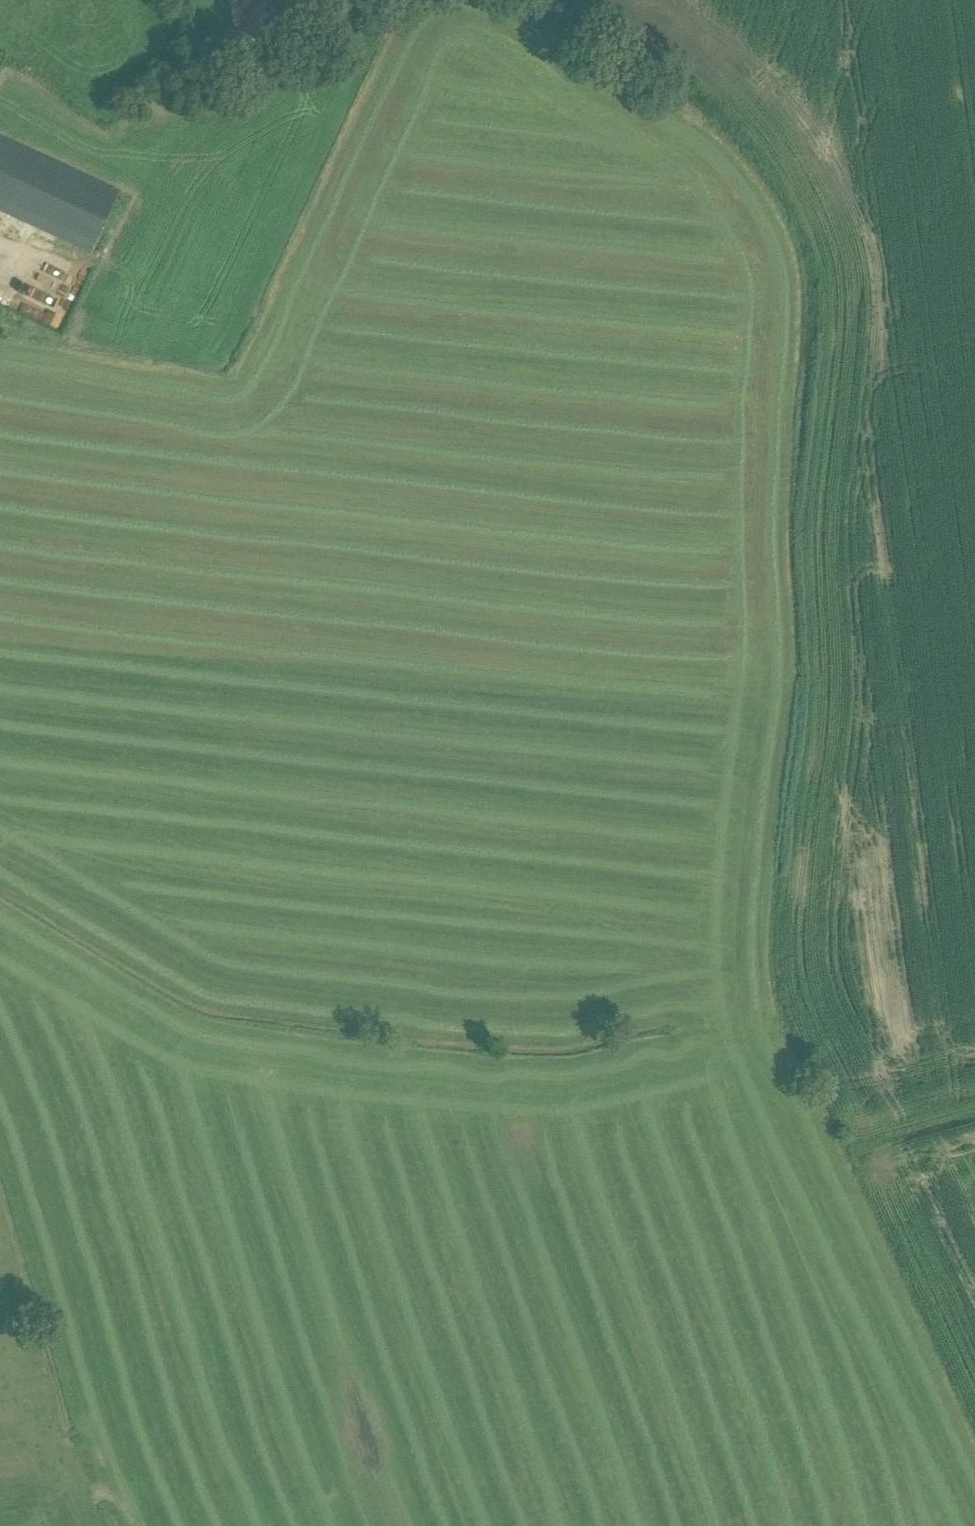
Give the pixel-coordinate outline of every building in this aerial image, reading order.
[(90,254),(119,192),(0,137),(0,212),(90,254)]
